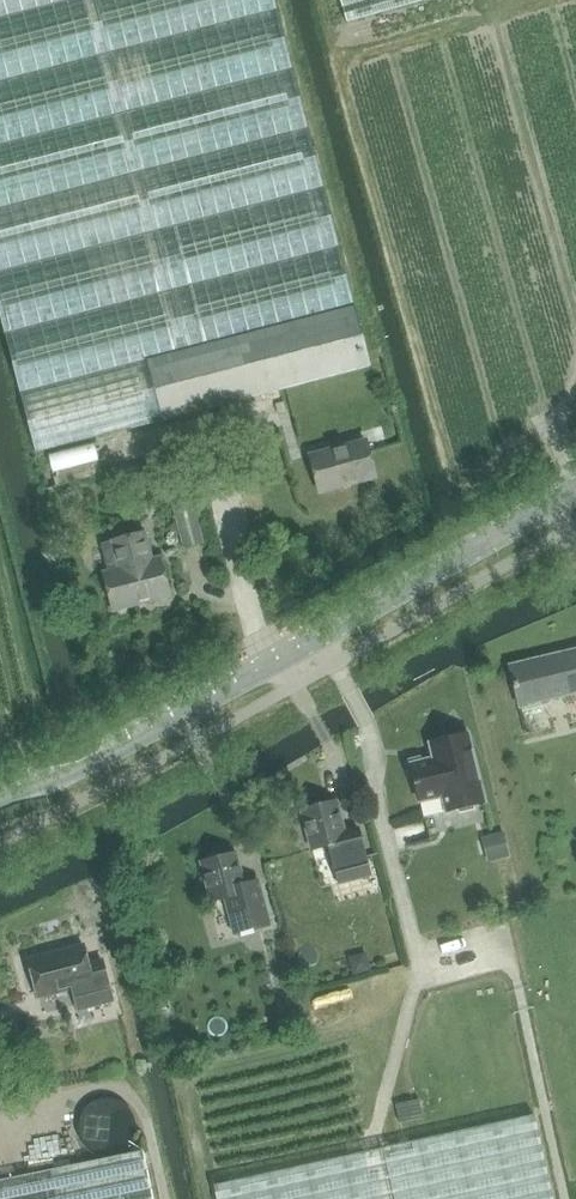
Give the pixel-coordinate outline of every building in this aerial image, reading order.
[(146,360),(354,306),(274,0),(0,0),(0,321),(34,453),(162,421),(146,360)] [(346,23),(429,0),(340,0),(346,23)] [(146,360),(162,421),(370,368),(354,306),(146,360)] [(320,493),(376,478),(366,441),(310,456),(320,493)] [(184,548),(203,543),(190,492),(171,496),(184,548)] [(104,573),(114,611),(169,596),(160,559),(152,561),(144,534),(102,545),(109,572),(104,573)] [(508,664),(517,706),(575,692),(575,648),(508,664)] [(436,799),(475,792),(459,722),(421,730),(424,745),(401,750),(409,789),(433,783),(436,799)] [(335,801),(300,810),(311,851),(327,846),(337,884),(369,876),(357,829),(343,833),(335,801)] [(503,833),(484,837),(490,860),(509,856),(503,833)] [(250,913),(264,910),(257,881),(243,885),(236,854),(200,863),(210,902),(226,898),(235,933),(254,928),(250,913)] [(80,945),(24,959),(34,996),(68,988),(74,1009),(88,1005),(109,1000),(99,960),(85,964),(80,945)] [(349,958),(349,959),(353,974),(353,973),(370,969),(366,954),(349,958)] [(123,1131),(124,1125),(123,1119),(121,1114),(118,1108),(115,1105),(107,1099),(98,1097),(93,1098),(86,1099),(78,1104),(74,1108),(71,1114),(68,1124),(70,1135),(72,1139),(76,1144),(84,1150),(94,1153),(101,1152),(107,1151),(115,1145),(119,1141),(122,1136),(123,1131)] [(219,1198),(554,1198),(536,1115),(216,1185),(219,1198)] [(144,1151),(0,1181),(0,1198),(154,1198),(144,1151)]
